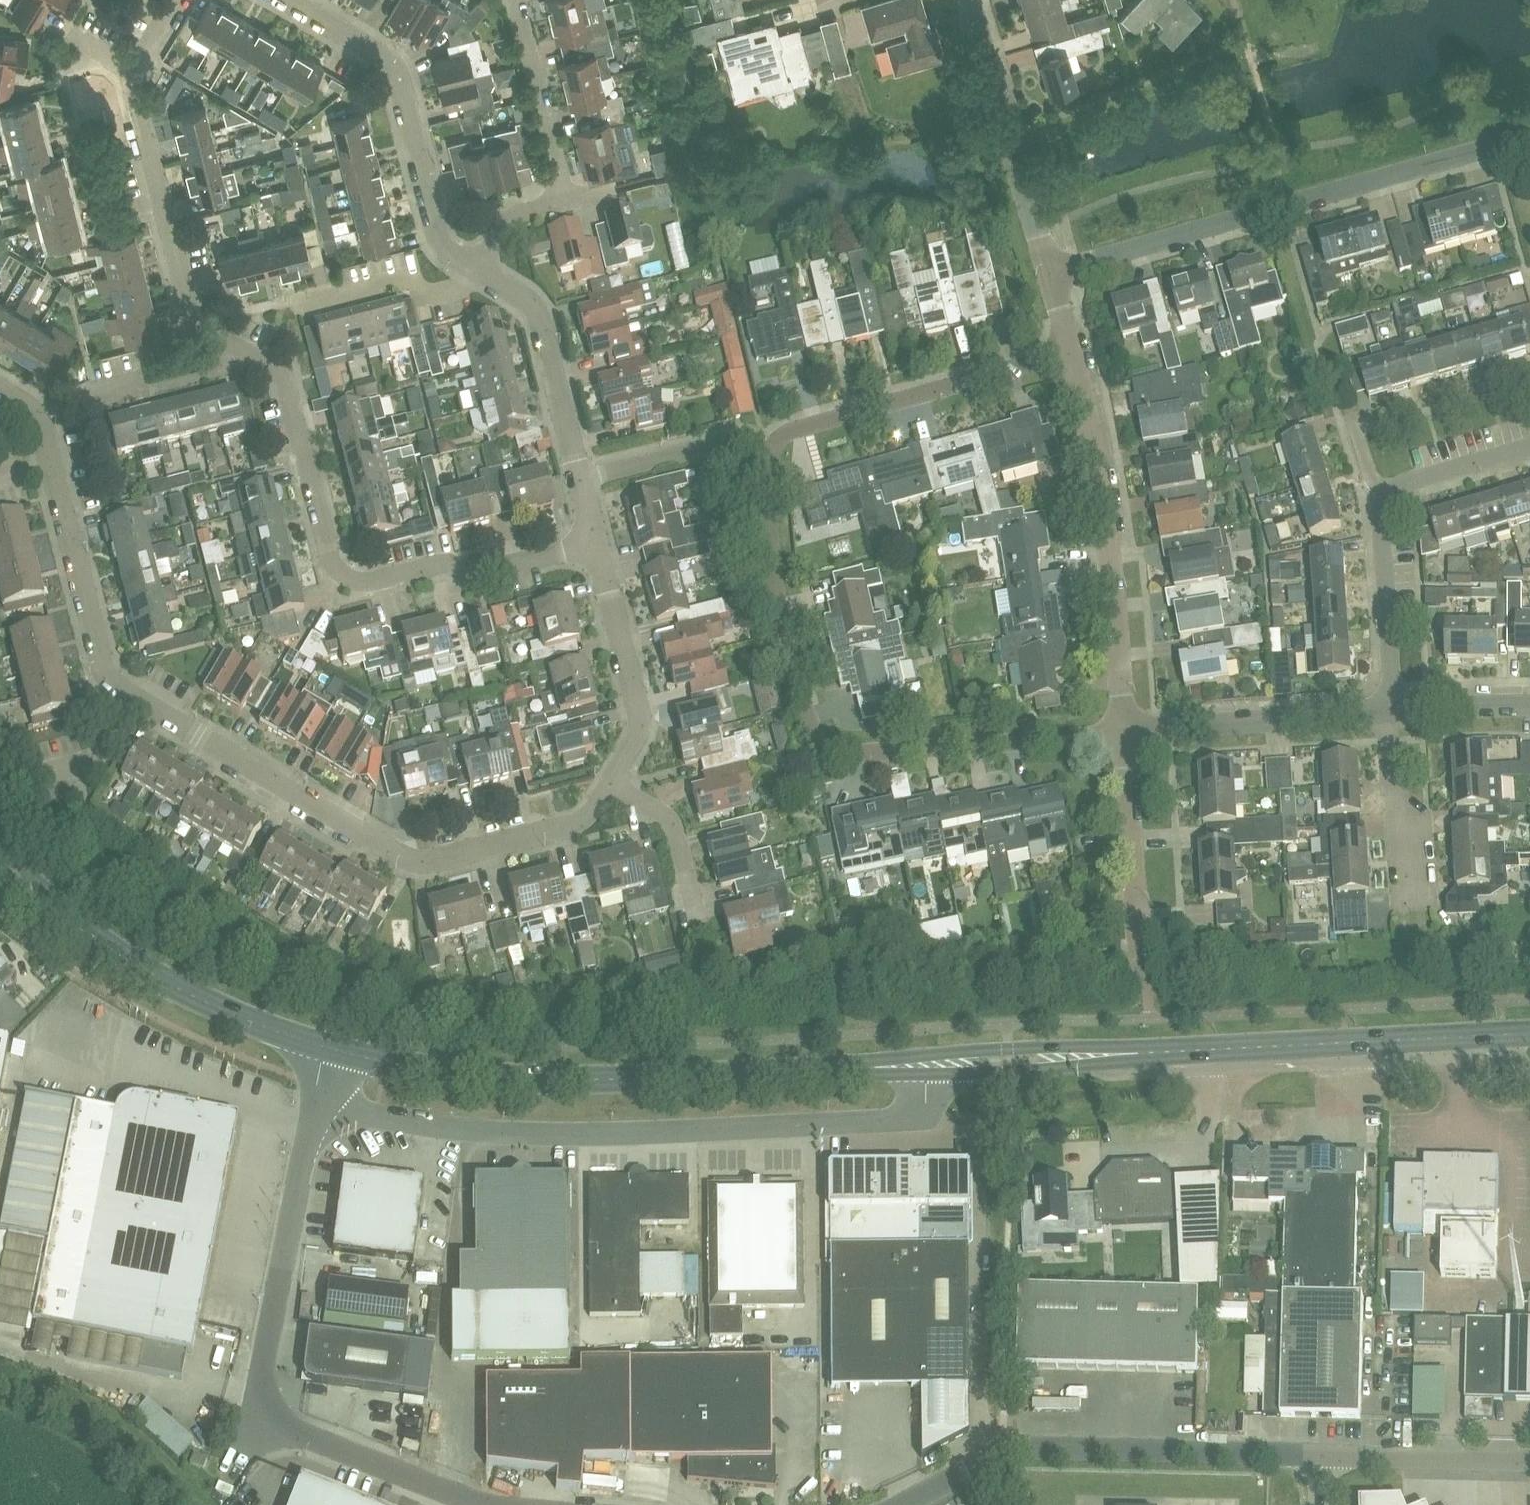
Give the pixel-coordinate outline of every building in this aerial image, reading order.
[(35,27),(48,6),(56,11),(63,0),(22,0),(13,14),(35,27)] [(211,0),(199,20),(189,14),(177,35),(187,41),(193,30),(212,41),(230,12),(211,0)] [(389,15),(410,27),(426,0),(398,0),(389,15)] [(434,0),(426,0),(410,27),(430,40),(440,24),(451,31),(461,20),(470,28),(487,10),(478,2),(470,10),(454,0),(441,0),(439,3),(434,0)] [(543,7),(549,7),(551,18),(588,9),(603,5),(606,4),(604,0),(541,0),(543,7)] [(741,0),(711,0),(717,19),(730,16),(745,12),(741,0)] [(915,66),(943,58),(935,31),(929,33),(919,0),(889,0),(863,8),(872,38),(904,29),(907,38),(886,44),(895,75),(916,68),(915,66)] [(1024,4),(1033,31),(1047,27),(1051,40),(1054,39),(1111,22),(1109,16),(1108,16),(1106,9),(1071,20),(1071,18),(1066,20),(1063,8),(1065,7),(1064,2),(1070,0),(1040,0),(1024,4)] [(1109,14),(1117,11),(1115,5),(1122,3),(1121,0),(1105,0),(1109,14)] [(1122,16),(1137,29),(1153,12),(1165,24),(1159,31),(1173,45),(1203,13),(1188,0),(1137,0),(1122,16)] [(588,9),(551,18),(557,39),(560,38),(584,33),(586,44),(611,38),(608,26),(593,30),(588,9)] [(857,9),(842,15),(850,38),(865,32),(857,9)] [(230,12),(212,41),(231,52),(249,23),(230,12)] [(730,16),(717,19),(688,27),(693,48),(720,41),(736,97),(761,90),(764,93),(814,79),(800,27),(775,34),(776,39),(754,45),(750,31),(736,35),(730,16)] [(851,70),(836,18),(821,22),(836,74),(851,70)] [(1134,31),(1120,19),(1117,20),(1122,35),(1134,31)] [(1054,39),(1059,56),(1041,61),(1051,94),(1052,93),(1053,96),(1069,91),(1068,89),(1077,86),(1078,89),(1087,86),(1090,81),(1086,70),(1081,67),(1073,69),(1069,53),(1095,45),(1104,43),(1100,30),(1112,27),(1111,22),(1054,39)] [(267,34),(249,23),(231,52),(250,64),(267,34)] [(267,34),(250,64),(268,75),(286,45),(267,34)] [(441,83),(474,74),(491,70),(488,58),(484,58),(478,36),(464,40),(467,51),(435,59),(441,81),(441,83)] [(0,37),(0,91),(10,93),(14,68),(24,70),(28,42),(0,37)] [(565,62),(560,63),(565,84),(602,75),(601,73),(611,70),(606,52),(614,50),(611,38),(586,44),(589,56),(565,62)] [(305,56),(286,45),(268,75),(287,86),(305,56)] [(305,56),(287,86),(306,97),(324,67),(305,56)] [(191,77),(198,66),(190,62),(183,72),(191,77)] [(198,66),(191,77),(199,82),(206,71),(198,66)] [(491,71),(491,70),(474,74),(441,83),(447,106),(469,100),(472,112),(496,106),(491,88),(494,83),(491,71)] [(833,70),(825,72),(829,86),(836,84),(833,70)] [(177,74),(171,85),(180,90),(185,79),(177,74)] [(602,75),(565,84),(571,106),(573,105),(597,99),(600,110),(625,104),(622,92),(607,96),(602,75)] [(228,99),(235,89),(227,84),(220,95),(228,99)] [(248,109),(257,114),(268,92),(258,87),(248,109)] [(242,93),(235,89),(228,99),(236,104),(242,93)] [(41,121),(36,100),(2,109),(0,110),(0,118),(4,118),(7,129),(41,121)] [(579,128),(574,130),(579,151),(615,142),(615,141),(624,139),(630,138),(636,136),(631,118),(628,119),(627,116),(628,116),(625,105),(625,104),(600,110),(603,122),(579,128)] [(251,119),(228,106),(223,112),(226,125),(251,119)] [(266,121),(272,111),(264,106),(257,116),(266,121)] [(178,137),(211,129),(206,107),(172,116),(178,137)] [(273,126),(280,115),(272,111),(266,121),(273,126)] [(338,144),(372,136),(367,114),(333,122),(338,144)] [(281,131),(287,120),(280,115),(273,126),(281,131)] [(496,131),(483,135),(484,141),(486,148),(487,147),(495,180),(518,174),(516,167),(513,153),(524,150),(536,147),(528,118),(517,121),(518,126),(496,131)] [(7,129),(10,141),(0,144),(0,152),(46,141),(41,121),(7,129)] [(217,150),(211,129),(178,137),(183,158),(217,150)] [(259,131),(244,135),(245,142),(260,138),(259,131)] [(372,136),(338,144),(344,165),(377,157),(372,136)] [(470,138),(448,143),(454,167),(466,165),(472,186),(495,180),(487,147),(486,148),(484,141),(472,144),(470,138)] [(615,142),(579,151),(584,172),(611,166),(614,177),(639,171),(636,159),(630,138),(624,139),(615,141),(615,142)] [(46,141),(0,152),(0,161),(14,157),(17,169),(51,160),(46,141)] [(302,154),(314,151),(311,142),(299,145),(302,154)] [(284,155),(296,152),(294,143),(282,146),(284,155)] [(222,171),(217,150),(183,158),(188,179),(222,171)] [(316,160),(314,151),(302,154),(304,162),(316,160)] [(287,164),(298,161),(296,152),(284,155),(287,164)] [(51,160),(17,169),(17,170),(29,167),(32,178),(17,182),(19,190),(67,177),(62,157),(51,160)] [(377,157),(344,165),(349,186),(383,178),(377,157)] [(656,175),(670,171),(666,158),(653,161),(656,175)] [(238,190),(234,169),(222,172),(222,171),(188,179),(193,201),(238,190)] [(67,177),(19,190),(20,197),(35,194),(38,206),(72,197),(67,177)] [(388,199),(383,178),(349,186),(354,207),(388,199)] [(672,192),(668,179),(655,182),(657,191),(663,194),(672,192)] [(312,195),(324,192),(322,183),(310,187),(312,195)] [(294,198),(291,186),(279,189),(282,201),(294,198)] [(273,203),(282,201),(279,189),(270,191),(273,203)] [(628,197),(627,189),(617,191),(619,199),(628,197)] [(1463,196),(1465,202),(1451,206),(1461,243),(1497,232),(1485,189),(1473,193),(1463,196)] [(273,203),(270,191),(261,194),(264,206),(273,203)] [(312,195),(314,204),(326,201),(324,192),(312,195)] [(72,197),(38,206),(41,218),(27,221),(29,229),(77,217),(72,197)] [(393,219),(388,199),(354,207),(359,228),(393,219)] [(1435,210),(1433,204),(1413,210),(1425,253),(1461,243),(1451,206),(1435,210)] [(230,208),(233,220),(242,218),(239,206),(230,208)] [(221,211),(224,222),(233,220),(230,208),(221,211)] [(607,218),(608,225),(595,228),(600,248),(606,271),(629,265),(626,250),(641,247),(642,252),(652,250),(655,245),(651,230),(646,228),(637,230),(632,212),(607,218)] [(77,217),(29,229),(31,237),(45,233),(49,246),(82,237),(77,217)] [(399,241),(393,219),(359,228),(365,250),(399,241)] [(1379,220),(1349,228),(1360,268),(1389,260),(1387,250),(1379,220)] [(304,234),(283,239),(291,273),(313,267),(312,265),(324,262),(314,223),(302,226),(304,234)] [(942,234),(945,243),(952,241),(948,223),(940,225),(942,234)] [(333,226),(321,228),(323,237),(335,234),(333,226)] [(582,243),(577,226),(551,232),(561,271),(576,268),(580,282),(603,276),(596,251),(599,251),(596,240),(582,243)] [(1325,255),(1316,258),(1313,248),(1301,251),(1317,307),(1329,304),(1328,296),(1340,293),(1337,279),(1361,272),(1360,268),(1349,228),(1320,237),(1325,255)] [(107,262),(140,254),(135,233),(101,242),(102,242),(87,246),(89,254),(104,250),(107,262)] [(967,238),(976,275),(954,281),(960,306),(964,325),(988,319),(984,301),(999,297),(984,233),(967,238)] [(335,234),(323,237),(325,246),(337,243),(335,234)] [(941,235),(926,239),(928,247),(937,284),(915,290),(922,319),(926,334),(949,328),(945,310),(960,306),(954,281),(945,243),(943,244),(941,235)] [(291,273),(283,239),(262,245),(270,278),(291,273)] [(856,240),(851,242),(849,246),(850,250),(854,253),(859,252),(861,247),(860,243),(856,240)] [(1413,267),(1412,261),(1406,240),(1393,244),(1400,271),(1413,267)] [(270,278),(262,245),(241,250),(249,284),(270,278)] [(0,248),(0,263),(2,264),(9,253),(0,248)] [(1412,261),(1421,258),(1418,248),(1409,251),(1412,261)] [(249,284),(241,250),(219,256),(228,289),(249,284)] [(863,312),(879,309),(876,300),(864,252),(848,256),(857,293),(835,298),(840,318),(845,343),(869,337),(863,312)] [(922,319),(915,290),(906,252),(890,256),(899,294),(876,300),(879,309),(887,343),(910,338),(907,322),(922,319)] [(140,254),(107,262),(110,274),(95,278),(97,286),(145,273),(140,254)] [(830,346),(824,322),(840,318),(835,298),(826,261),(809,265),(818,303),(797,308),(804,339),(807,352),(830,346)] [(1266,275),(1262,261),(1248,265),(1248,264),(1247,263),(1246,262),(1245,262),(1243,261),(1242,262),(1241,262),(1240,264),(1239,266),(1239,268),(1230,270),(1236,292),(1224,295),(1233,326),(1240,351),(1262,344),(1253,312),(1285,303),(1276,272),(1266,275)] [(1472,277),(1482,274),(1479,261),(1468,263),(1472,277)] [(788,270),(776,273),(748,279),(751,292),(774,287),(780,312),(757,317),(758,320),(746,323),(750,343),(753,342),(757,359),(766,357),(767,361),(792,355),(789,343),(804,339),(797,308),(788,270)] [(150,293),(145,273),(97,286),(99,293),(114,290),(117,302),(150,293)] [(1221,356),(1240,351),(1233,326),(1220,329),(1205,277),(1172,287),(1180,318),(1199,313),(1205,334),(1214,331),(1221,356)] [(1487,283),(1489,293),(1508,288),(1505,278),(1487,283)] [(601,294),(611,292),(608,280),(592,284),(595,295),(601,294)] [(63,283),(57,294),(55,297),(64,302),(72,288),(63,283)] [(727,283),(707,288),(711,304),(731,299),(727,283)] [(592,309),(579,312),(585,336),(588,335),(621,326),(618,314),(642,307),(636,285),(611,292),(601,294),(595,295),(589,297),(592,309)] [(1467,299),(1485,294),(1482,285),(1464,290),(1467,299)] [(1464,290),(1440,296),(1442,300),(1445,314),(1469,308),(1467,299),(1464,290)] [(1438,301),(1435,292),(1417,297),(1419,306),(1438,301)] [(150,293),(117,302),(120,314),(105,317),(107,325),(155,313),(150,293)] [(1149,301),(1147,294),(1115,304),(1124,338),(1140,333),(1145,348),(1161,343),(1169,372),(1183,369),(1162,298),(1149,301)] [(4,304),(0,310),(0,342),(3,344),(29,301),(22,297),(14,310),(4,304)] [(1412,298),(1393,303),(1398,319),(1416,313),(1412,298)] [(29,301),(3,344),(21,355),(39,325),(28,318),(36,305),(29,301)] [(388,306),(379,309),(388,345),(410,340),(414,359),(426,356),(420,330),(419,328),(419,327),(415,310),(403,313),(401,303),(388,306)] [(1499,328),(1508,358),(1529,352),(1529,342),(1520,308),(1509,311),(1513,324),(1499,328)] [(392,360),(388,345),(379,309),(358,314),(367,350),(379,347),(383,361),(392,360)] [(1393,320),(1391,311),(1371,316),(1374,325),(1393,320)] [(161,333),(155,313),(107,325),(109,333),(123,329),(127,342),(161,333)] [(358,314),(337,319),(346,355),(348,365),(349,365),(354,363),(351,354),(367,350),(358,314)] [(462,325),(465,339),(453,342),(455,350),(467,347),(503,338),(498,316),(462,325)] [(86,320),(88,330),(96,328),(93,318),(86,320)] [(1335,327),(1339,341),(1370,332),(1366,318),(1335,327)] [(346,355),(337,319),(315,325),(320,345),(308,348),(314,372),(327,369),(325,361),(346,355)] [(615,365),(622,364),(646,357),(650,356),(641,321),(621,326),(588,335),(594,358),(607,355),(610,367),(615,365)] [(49,331),(39,325),(21,355),(39,365),(45,356),(60,365),(76,337),(54,324),(49,331)] [(432,327),(420,330),(426,356),(427,357),(439,354),(432,327)] [(1508,358),(1499,328),(1476,334),(1485,365),(1508,358)] [(1476,334),(1453,341),(1462,372),(1485,365),(1476,334)] [(509,359),(503,338),(467,347),(472,368),(509,359)] [(1453,341),(1431,347),(1439,378),(1462,372),(1453,341)] [(165,360),(162,346),(146,350),(150,364),(165,360)] [(1370,350),(1374,364),(1360,368),(1369,399),(1393,392),(1384,361),(1380,347),(1370,350)] [(1439,378),(1431,347),(1408,354),(1417,385),(1439,378)] [(1238,354),(1241,366),(1253,363),(1250,351),(1238,354)] [(441,363),(439,354),(427,357),(429,366),(441,363)] [(1220,354),(1205,358),(1206,364),(1221,359),(1220,354)] [(1408,354),(1384,361),(1393,392),(1417,385),(1408,354)] [(744,369),(741,356),(726,360),(729,372),(744,369)] [(651,379),(646,357),(622,364),(615,365),(619,377),(600,381),(606,405),(608,405),(608,404),(641,396),(641,395),(638,383),(651,379)] [(509,359),(472,368),(475,380),(462,383),(464,392),(514,380),(509,359)] [(1198,365),(1183,369),(1169,372),(1133,381),(1136,396),(1147,394),(1150,412),(1139,414),(1144,446),(1160,443),(1188,438),(1188,436),(1183,407),(1204,404),(1203,399),(1208,398),(1206,386),(1201,387),(1198,365)] [(514,380),(464,392),(467,402),(480,398),(483,409),(483,410),(519,401),(514,380)] [(357,399),(378,394),(375,382),(354,388),(357,399)] [(427,401),(437,398),(438,398),(434,384),(423,387),(427,401)] [(224,438),(245,432),(247,440),(259,437),(252,409),(240,412),(234,389),(213,394),(221,428),(224,438)] [(411,415),(424,411),(418,390),(406,393),(411,415)] [(666,426),(660,404),(662,390),(644,395),(644,394),(641,395),(641,396),(608,404),(608,405),(614,427),(633,423),(636,434),(666,426)] [(338,433),(385,420),(380,399),(358,404),(355,392),(332,398),(335,410),(332,411),(338,433)] [(209,431),(221,428),(213,394),(192,399),(204,447),(208,461),(216,459),(209,431)] [(731,399),(736,418),(754,414),(749,394),(731,399)] [(437,398),(427,401),(433,422),(443,419),(437,398)] [(204,447),(192,399),(172,405),(180,438),(193,435),(196,449),(204,447)] [(483,410),(483,409),(471,413),(475,428),(482,433),(488,431),(489,432),(492,443),(515,438),(526,435),(523,423),(525,423),(519,401),(483,410)] [(172,405),(151,410),(163,458),(171,456),(167,442),(180,438),(172,405)] [(151,410),(130,415),(139,449),(151,446),(155,460),(163,458),(151,410)] [(139,449),(130,415),(109,420),(115,446),(104,449),(110,474),(122,471),(118,454),(139,449)] [(1011,422),(978,431),(987,466),(991,478),(1048,461),(1035,415),(1018,419),(1019,422),(1013,423),(1013,421),(1011,422)] [(385,420),(338,433),(343,454),(379,444),(376,433),(395,428),(392,419),(385,420)] [(441,421),(433,423),(435,431),(439,430),(442,424),(441,421)] [(540,431),(526,435),(515,438),(518,448),(531,445),(543,442),(540,431)] [(973,483),(983,518),(991,517),(990,515),(1001,513),(991,478),(987,466),(978,431),(943,441),(947,455),(924,461),(933,494),(973,483)] [(1314,433),(1286,441),(1283,442),(1290,466),(1321,457),(1314,433)] [(1188,438),(1160,443),(1163,460),(1147,463),(1153,494),(1169,492),(1197,487),(1197,485),(1192,456),(1201,454),(1198,435),(1188,436),(1188,438)] [(382,455),(379,444),(343,454),(348,475),(398,462),(414,457),(411,447),(382,455)] [(898,454),(862,465),(879,523),(884,543),(902,538),(893,506),(933,494),(924,461),(901,468),(898,454)] [(1249,457),(1239,460),(1245,479),(1254,477),(1249,457)] [(1328,480),(1321,457),(1290,466),(1297,489),(1328,480)] [(401,471),(398,462),(348,475),(354,496),(390,486),(387,475),(401,471)] [(525,476),(513,479),(510,465),(490,470),(497,495),(507,493),(513,516),(534,511),(525,476)] [(822,494),(819,486),(801,491),(812,529),(830,524),(830,523),(862,514),(866,527),(879,523),(862,465),(827,475),(832,491),(822,494)] [(483,486),(462,491),(471,527),(492,522),(486,498),(497,495),(490,470),(479,472),(483,486)] [(525,476),(534,511),(555,506),(546,470),(525,476)] [(190,476),(193,486),(207,482),(204,472),(190,476)] [(268,473),(219,485),(222,497),(239,493),(244,513),(229,517),(278,505),(277,501),(280,501),(282,497),(280,489),(277,487),(274,488),(272,484),(271,484),(268,473)] [(677,514),(680,514),(679,513),(677,513),(674,503),(661,506),(658,493),(674,489),(688,486),(688,484),(685,473),(651,482),(654,494),(639,498),(627,501),(633,525),(677,514)] [(1259,494),(1254,477),(1245,479),(1250,497),(1259,494)] [(1334,503),(1328,480),(1297,489),(1304,512),(1334,503)] [(438,483),(427,486),(433,510),(444,508),(450,532),(471,527),(462,491),(442,497),(438,483)] [(1169,492),(1172,509),(1156,511),(1161,542),(1183,539),(1206,535),(1205,534),(1200,505),(1210,503),(1206,483),(1197,485),(1197,487),(1169,492)] [(390,486),(354,496),(359,516),(395,507),(409,504),(406,494),(393,498),(390,486)] [(1523,489),(1500,496),(1509,527),(1529,521),(1529,514),(1523,489)] [(187,516),(181,494),(168,498),(174,519),(187,516)] [(1500,496),(1478,502),(1487,533),(1491,548),(1499,546),(1496,537),(1511,533),(1509,527),(1500,496)] [(108,523),(108,526),(103,528),(107,542),(112,541),(113,544),(147,535),(141,514),(158,510),(155,498),(127,505),(128,506),(106,511),(109,522),(108,523)] [(1258,505),(1264,524),(1272,521),(1267,502),(1258,505)] [(1487,533),(1478,502),(1454,509),(1463,540),(1487,533)] [(1334,503),(1304,512),(1311,536),(1341,527),(1334,503)] [(278,505),(229,517),(234,538),(235,538),(283,526),(278,505)] [(10,508),(12,515),(22,512),(21,506),(10,508)] [(385,546),(413,539),(409,527),(401,529),(395,507),(359,516),(365,538),(382,534),(385,546)] [(2,517),(12,515),(10,508),(0,511),(2,517)] [(951,521),(948,509),(938,512),(941,524),(951,521)] [(1430,516),(1434,527),(1421,531),(1423,558),(1443,553),(1441,547),(1463,540),(1454,509),(1430,516)] [(997,540),(998,546),(1000,546),(1006,581),(1041,576),(1037,552),(1050,550),(1044,514),(1024,517),(1023,510),(1001,513),(990,515),(991,517),(983,518),(961,522),(965,544),(997,540)] [(33,555),(28,534),(22,512),(12,515),(2,517),(0,518),(0,563),(33,555)] [(681,551),(708,544),(719,541),(714,522),(683,529),(680,514),(677,514),(633,525),(639,550),(670,542),(673,552),(673,553),(681,551)] [(433,534),(430,519),(409,525),(409,527),(413,539),(433,534)] [(1279,545),(1274,525),(1265,528),(1270,547),(1279,545)] [(288,546),(283,526),(235,538),(237,546),(251,542),(254,555),(288,546)] [(199,541),(201,546),(212,543),(210,539),(208,529),(197,531),(200,541),(199,541)] [(1206,535),(1183,539),(1186,557),(1171,559),(1176,590),(1188,588),(1219,583),(1214,552),(1223,550),(1220,531),(1205,534),(1206,535)] [(147,535),(113,544),(118,565),(176,550),(174,542),(150,548),(147,535)] [(219,542),(212,543),(201,546),(206,567),(217,564),(224,562),(219,542)] [(711,556),(708,544),(681,551),(684,563),(711,556)] [(254,555),(240,558),(246,579),(294,567),(288,546),(254,555)] [(154,564),(178,558),(176,550),(118,565),(123,585),(157,577),(154,564)] [(1344,577),(1343,553),(1312,555),(1313,579),(1344,577)] [(3,607),(13,605),(23,602),(33,600),(44,597),(33,555),(0,563),(0,595),(3,607)] [(692,573),(679,576),(676,565),(675,563),(647,570),(644,571),(651,595),(682,587),(695,584),(692,573)] [(217,564),(206,567),(212,588),(220,586),(215,565),(217,565),(217,564)] [(1271,583),(1281,583),(1279,564),(1270,565),(1271,583)] [(1302,580),(1301,564),(1280,566),(1281,582),(1302,580)] [(189,570),(192,583),(205,579),(201,567),(189,570)] [(299,588),(294,567),(246,579),(248,587),(262,583),(265,596),(299,588)] [(834,602),(827,604),(830,616),(823,617),(832,653),(868,644),(900,637),(901,637),(898,623),(887,625),(884,613),(874,616),(868,589),(882,586),(879,571),(864,575),(862,568),(833,575),(836,589),(831,590),(834,602)] [(1504,568),(1504,578),(1524,579),(1524,569),(1504,568)] [(1498,585),(1499,571),(1487,571),(1487,573),(1472,573),(1472,575),(1472,584),(1498,585)] [(1448,573),(1448,584),(1472,584),(1472,575),(1472,573),(1448,573)] [(1025,628),(1026,638),(999,642),(999,643),(1027,639),(1062,633),(1056,597),(1044,599),(1041,576),(1006,581),(1013,629),(1025,628)] [(161,589),(157,577),(123,585),(129,606),(176,594),(174,586),(161,589)] [(1346,602),(1344,577),(1313,579),(1315,604),(1346,602)] [(1219,583),(1188,588),(1191,606),(1174,609),(1180,640),(1193,638),(1225,632),(1220,602),(1229,600),(1226,581),(1219,583)] [(1522,612),(1523,585),(1509,585),(1508,651),(1518,651),(1517,655),(1529,655),(1529,612),(1522,612)] [(682,587),(651,595),(657,620),(676,615),(688,612),(687,610),(682,587)] [(1273,607),(1282,606),(1281,587),(1272,588),(1273,607)] [(299,588),(265,596),(270,617),(260,620),(263,632),(288,625),(285,614),(304,609),(299,588)] [(1473,600),(1473,590),(1448,590),(1447,600),(1473,600)] [(1473,590),(1473,600),(1498,600),(1498,590),(1481,590),(1473,590)] [(1306,591),(1288,591),(1289,603),(1306,602),(1306,591)] [(179,602),(176,594),(129,606),(134,627),(168,618),(165,605),(179,602)] [(187,600),(191,613),(212,607),(209,595),(199,598),(187,600)] [(544,606),(542,595),(517,601),(520,612),(534,609),(539,629),(575,620),(569,599),(544,606)] [(44,597),(33,600),(35,606),(45,603),(44,597)] [(33,600),(23,602),(25,608),(35,606),(33,600)] [(726,614),(723,602),(722,601),(695,608),(699,620),(716,616),(726,614)] [(23,602),(13,605),(15,611),(25,608),(23,602)] [(1316,627),(1305,628),(1305,629),(1316,628),(1348,626),(1346,602),(1315,604),(1316,627)] [(15,611),(13,605),(3,607),(5,613),(15,611)] [(503,606),(492,607),(495,626),(506,624),(503,606)] [(1283,611),(1273,612),(1275,631),(1284,631),(1283,611)] [(393,638),(382,641),(376,616),(355,621),(364,657),(376,654),(379,667),(388,665),(388,666),(399,663),(398,658),(393,638)] [(674,626),(678,638),(662,642),(668,665),(668,666),(671,665),(671,664),(708,655),(706,644),(722,640),(718,623),(716,616),(699,620),(690,622),(679,625),(674,626)] [(49,618),(39,620),(40,627),(51,624),(49,618)] [(130,631),(133,645),(138,644),(139,648),(146,647),(146,648),(170,642),(173,652),(205,644),(202,632),(173,639),(168,618),(134,627),(135,630),(130,631)] [(474,649),(463,652),(467,667),(469,676),(480,673),(479,671),(501,665),(489,619),(467,624),(474,649)] [(39,620),(29,623),(30,629),(40,627),(39,620)] [(443,620),(423,625),(432,661),(434,670),(435,675),(467,667),(463,652),(461,642),(450,645),(443,620)] [(542,641),(530,644),(532,653),(530,653),(533,664),(558,658),(555,647),(580,641),(575,620),(539,629),(542,641)] [(337,637),(325,640),(312,633),(299,654),(312,662),(316,655),(323,658),(341,653),(343,662),(344,662),(349,667),(365,662),(364,657),(355,621),(334,627),(337,637)] [(29,623),(19,625),(20,632),(30,629),(29,623)] [(15,656),(21,677),(61,666),(51,624),(40,627),(30,629),(20,632),(10,634),(15,656)] [(20,632),(19,625),(8,628),(10,634),(20,632)] [(402,630),(408,655),(398,658),(399,663),(404,682),(415,680),(414,675),(434,670),(432,661),(423,625),(402,630)] [(1473,662),(1473,660),(1473,625),(1447,625),(1447,660),(1463,660),(1463,662),(1473,662)] [(1498,660),(1498,625),(1473,625),(1473,660),(1473,662),(1483,662),(1483,660),(1498,660)] [(1348,626),(1316,628),(1305,629),(1305,637),(1317,637),(1318,652),(1349,649),(1348,626)] [(1231,631),(1225,632),(1193,638),(1195,655),(1179,658),(1185,689),(1230,682),(1225,651),(1234,650),(1231,631)] [(1062,633),(1027,639),(999,643),(1003,666),(1018,664),(1024,700),(1058,695),(1055,672),(1067,670),(1062,633)] [(868,644),(832,653),(840,689),(850,687),(852,696),(855,696),(859,709),(893,701),(885,665),(905,661),(900,637),(868,644)] [(943,638),(929,641),(933,660),(947,657),(943,638)] [(1281,642),(1269,643),(1270,655),(1282,655),(1281,642)] [(960,649),(950,651),(953,667),(963,665),(960,649)] [(1318,652),(1318,653),(1306,654),(1308,677),(1333,676),(1333,678),(1336,681),(1354,680),(1357,677),(1356,661),(1353,659),(1350,659),(1349,649),(1318,652)] [(222,701),(242,667),(214,650),(199,676),(209,682),(203,690),(222,701)] [(707,692),(726,688),(728,687),(721,663),(711,666),(708,655),(671,664),(671,665),(677,687),(688,685),(691,696),(707,692)] [(533,664),(538,685),(552,681),(555,692),(591,683),(585,662),(560,668),(558,658),(533,664)] [(62,712),(72,709),(61,666),(21,677),(32,719),(42,717),(52,714),(62,712)] [(270,684),(242,667),(222,701),(240,712),(246,704),(255,709),(270,684)] [(1290,667),(1271,669),(1273,698),(1292,696),(1290,667)] [(334,675),(325,693),(336,698),(345,680),(334,675)] [(780,711),(772,680),(768,681),(753,685),(760,716),(780,711)] [(374,700),(345,683),(337,698),(365,714),(374,700)] [(596,704),(591,683),(555,692),(560,712),(546,716),(549,727),(561,724),(574,721),(571,710),(596,704)] [(298,700),(270,684),(255,709),(265,715),(259,724),(278,735),(298,700)] [(506,704),(524,699),(522,693),(521,685),(502,690),(506,704)] [(707,692),(710,704),(678,712),(684,736),(678,738),(720,728),(717,715),(731,711),(726,688),(707,692)] [(298,700),(278,735),(296,746),(302,737),(311,743),(326,717),(332,708),(304,692),(298,700)] [(407,700),(394,704),(397,715),(410,712),(407,700)] [(457,702),(439,707),(443,720),(461,716),(457,702)] [(63,718),(74,715),(72,709),(62,712),(63,718)] [(53,720),(63,718),(62,712),(52,714),(53,720)] [(43,723),(53,720),(52,714),(42,717),(43,723)] [(33,726),(43,723),(42,717),(32,719),(33,726)] [(326,717),(311,743),(321,748),(315,757),(334,768),(354,734),(326,717)] [(549,727),(536,730),(542,751),(555,747),(558,758),(563,757),(565,764),(586,759),(584,752),(594,749),(589,728),(564,735),(561,724),(549,727)] [(482,747),(491,783),(512,778),(506,753),(516,750),(510,726),(490,731),(493,745),(482,747)] [(715,768),(757,758),(753,742),(737,746),(736,739),(718,743),(714,730),(720,729),(720,728),(678,738),(685,764),(712,757),(715,768)] [(354,734),(334,768),(352,779),(354,776),(376,789),(383,751),(354,734)] [(778,752),(791,748),(787,734),(779,737),(775,743),(778,752)] [(435,738),(414,743),(427,792),(448,787),(441,762),(452,760),(448,741),(446,735),(435,738)] [(491,783),(482,747),(471,750),(468,736),(448,741),(452,760),(453,766),(464,763),(470,788),(491,783)] [(161,758),(149,751),(153,745),(144,739),(140,746),(122,777),(135,784),(124,802),(133,807),(143,789),(161,758)] [(406,798),(427,792),(414,743),(394,748),(383,751),(389,775),(400,773),(406,798)] [(1520,745),(1521,777),(1529,776),(1529,745),(1520,745)] [(1486,766),(1485,751),(1454,753),(1456,781),(1487,779),(1506,778),(1511,777),(1510,764),(1486,766)] [(143,789),(155,796),(145,814),(154,819),(164,802),(164,801),(182,771),(186,764),(182,770),(170,763),(174,757),(165,752),(161,758),(143,789)] [(1326,788),(1326,789),(1358,787),(1356,759),(1324,761),(1326,788)] [(1291,760),(1279,761),(1281,793),(1293,792),(1291,760)] [(1281,793),(1279,761),(1265,762),(1267,794),(1281,793)] [(186,764),(182,771),(164,801),(164,802),(176,809),(165,826),(174,831),(181,820),(180,820),(203,783),(191,776),(194,769),(186,764)] [(720,772),(723,783),(696,790),(703,817),(742,807),(738,794),(750,791),(744,766),(720,772)] [(1199,769),(1201,797),(1234,795),(1234,794),(1232,767),(1199,769)] [(1506,778),(1487,779),(1456,781),(1457,809),(1478,807),(1479,819),(1491,818),(1511,818),(1510,802),(1502,802),(1501,778),(1506,778)] [(1048,852),(1071,847),(1057,782),(1055,783),(1056,787),(1019,795),(1017,795),(1028,845),(1029,845),(1046,841),(1048,852)] [(211,788),(203,783),(180,820),(181,820),(193,827),(182,845),(191,850),(201,833),(201,832),(220,802),(219,802),(207,794),(211,788)] [(986,854),(994,891),(1010,887),(1009,880),(1012,880),(1007,855),(1030,850),(1029,845),(1028,845),(1017,795),(1019,795),(1017,786),(1014,787),(1015,790),(978,799),(976,799),(988,854),(986,854)] [(1326,788),(1313,789),(1314,802),(1327,801),(1328,818),(1359,816),(1358,787),(1326,789),(1326,788)] [(936,802),(935,802),(946,852),(947,852),(964,848),(967,859),(986,854),(988,854),(976,799),(978,799),(976,788),(973,789),(974,794),(936,802)] [(904,854),(905,854),(922,850),(925,861),(948,856),(947,852),(946,852),(935,802),(936,802),(934,792),(932,792),(933,796),(895,805),(894,805),(904,854)] [(1234,807),(1251,806),(1250,793),(1234,794),(1234,795),(1201,797),(1203,826),(1235,824),(1234,807)] [(201,832),(201,833),(213,840),(203,857),(212,862),(222,845),(240,814),(228,807),(232,800),(223,795),(219,802),(220,802),(201,832)] [(891,800),(830,813),(841,864),(864,858),(881,855),(883,865),(907,860),(905,854),(904,854),(894,805),(895,805),(893,795),(890,796),(891,800)] [(240,814),(222,845),(234,852),(223,869),(232,875),(226,887),(222,893),(232,898),(258,855),(248,849),(261,826),(248,819),(252,813),(243,807),(240,814)] [(715,864),(748,856),(754,854),(754,852),(747,854),(744,840),(749,839),(750,839),(755,830),(765,827),(762,814),(752,817),(738,821),(737,821),(720,825),(723,837),(709,840),(715,864)] [(1298,830),(1297,818),(1283,819),(1283,831),(1298,830)] [(1479,829),(1454,831),(1456,860),(1519,856),(1519,855),(1506,856),(1505,844),(1488,844),(1487,829),(1498,828),(1498,820),(1511,819),(1511,818),(1491,818),(1479,819),(1479,829)] [(1283,819),(1250,821),(1251,833),(1283,831),(1283,819)] [(299,849),(287,842),(291,836),(282,830),(279,837),(278,837),(260,868),(273,875),(262,893),(271,898),(281,881),(281,880),(299,849)] [(1298,830),(1283,831),(1284,844),(1298,843),(1298,830)] [(1283,831),(1251,833),(1251,846),(1284,844),(1283,831)] [(1317,868),(1334,867),(1367,865),(1365,837),(1333,839),(1322,839),(1323,856),(1317,856),(1317,867),(1317,868)] [(299,849),(281,880),(281,881),(293,888),(283,905),(291,910),(292,910),(302,893),(320,862),(308,854),(312,848),(303,843),(299,849)] [(1202,875),(1234,873),(1233,846),(1200,848),(1202,875)] [(662,883),(646,887),(636,849),(612,855),(622,893),(625,904),(652,897),(656,912),(669,909),(662,883)] [(752,879),(755,891),(770,887),(785,883),(782,870),(759,875),(754,854),(748,856),(715,864),(721,887),(752,879)] [(320,862),(302,893),(314,900),(303,917),(312,923),(323,905),(327,899),(326,898),(341,874),(340,874),(328,867),(332,860),(324,855),(320,862)] [(622,893),(612,855),(588,861),(598,899),(622,893)] [(1520,868),(1519,856),(1456,860),(1458,887),(1459,887),(1460,898),(1458,898),(1459,916),(1479,915),(1477,889),(1507,887),(1506,869),(1520,868)] [(341,874),(326,898),(327,899),(338,906),(328,923),(337,928),(347,911),(365,880),(353,873),(357,866),(348,861),(344,867),(340,874),(341,874)] [(1369,894),(1367,865),(1334,867),(1317,868),(1289,870),(1290,884),(1318,883),(1318,881),(1335,880),(1338,922),(1360,920),(1359,907),(1365,907),(1364,894),(1369,894)] [(588,929),(587,924),(582,903),(570,906),(566,907),(556,869),(532,876),(546,929),(543,913),(553,911),(554,917),(558,919),(567,916),(575,946),(592,942),(589,929),(588,929)] [(365,880),(347,911),(359,918),(349,935),(368,947),(383,921),(373,915),(386,892),(373,885),(377,878),(369,873),(365,880)] [(1236,902),(1235,886),(1248,879),(1248,873),(1234,873),(1202,875),(1203,904),(1236,902)] [(518,920),(518,919),(520,927),(527,925),(529,933),(546,929),(532,876),(508,882),(518,920)] [(220,883),(219,885),(216,889),(222,893),(226,887),(220,883)] [(755,891),(741,894),(744,908),(727,912),(737,953),(769,945),(766,933),(777,930),(774,919),(793,914),(785,883),(770,887),(755,891)] [(1036,887),(1038,897),(1055,893),(1053,883),(1036,887)] [(994,891),(996,901),(1013,897),(1011,887),(1010,887),(994,891)] [(486,928),(476,890),(452,896),(462,934),(486,928)] [(971,900),(969,890),(954,894),(956,903),(971,900)] [(462,934),(452,896),(428,902),(438,940),(462,934)] [(582,903),(587,924),(588,929),(589,929),(601,926),(594,900),(582,903)] [(282,904),(277,912),(286,918),(291,910),(283,905),(282,904)] [(1219,927),(1251,925),(1251,912),(1218,914),(1219,927)] [(514,920),(502,923),(508,950),(521,947),(514,920)] [(1271,920),(1270,937),(1285,937),(1286,921),(1271,920)] [(502,923),(489,926),(496,953),(508,950),(502,923)] [(943,944),(939,923),(920,927),(923,942),(943,944)] [(1319,926),(1288,926),(1288,943),(1319,943),(1319,926)] [(434,940),(421,944),(428,970),(440,967),(434,940)] [(3,986),(8,991),(10,990),(13,988),(14,987),(16,985),(17,983),(18,980),(18,978),(17,975),(17,973),(15,971),(14,969),(12,967),(10,966),(7,965),(3,970),(0,967),(0,990),(3,986)] [(572,986),(571,980),(570,978),(558,980),(560,989),(572,986)] [(10,1039),(0,1037),(0,1092),(10,1039)] [(192,1353),(235,1135),(232,1134),(233,1123),(233,1121),(233,1119),(232,1118),(230,1117),(229,1116),(227,1115),(159,1108),(160,1100),(138,1096),(135,1095),(132,1095),(129,1096),(126,1097),(123,1099),(121,1101),(119,1103),(117,1106),(116,1108),(115,1112),(24,1094),(24,1096),(26,1096),(0,1231),(0,1233),(48,1243),(33,1321),(72,1329),(67,1357),(182,1380),(187,1352),(192,1353)] [(1284,1279),(1266,1278),(1224,1277),(1224,1294),(1251,1295),(1265,1295),(1267,1295),(1263,1414),(1359,1418),(1363,1297),(1356,1297),(1359,1181),(1367,1181),(1367,1158),(1342,1157),(1336,1150),(1319,1149),(1313,1156),(1284,1155),(1284,1161),(1276,1161),(1276,1155),(1262,1154),(1255,1147),(1248,1154),(1236,1153),(1235,1203),(1287,1205),(1284,1279)] [(1499,1160),(1425,1158),(1425,1172),(1397,1171),(1395,1233),(1424,1234),(1424,1236),(1443,1237),(1441,1277),(1496,1278),(1499,1160)] [(1156,1161),(1116,1163),(1096,1184),(1097,1203),(1071,1204),(1067,1201),(1066,1180),(1038,1181),(1040,1224),(1047,1224),(1059,1234),(1104,1232),(1104,1224),(1199,1220),(1197,1179),(1177,1180),(1156,1161)] [(921,1368),(922,1457),(969,1435),(968,1247),(970,1246),(969,1167),(968,1163),(919,1164),(921,1368)] [(919,1164),(832,1165),(829,1167),(830,1268),(831,1269),(832,1368),(921,1368),(919,1164)] [(631,1173),(631,1177),(589,1177),(590,1316),(641,1315),(641,1296),(685,1296),(684,1256),(640,1256),(640,1224),(639,1168),(635,1168),(631,1173)] [(643,1168),(639,1168),(640,1224),(690,1223),(689,1176),(648,1177),(648,1172),(643,1168)] [(425,1181),(343,1170),(329,1282),(408,1292),(425,1181)] [(460,1258),(460,1298),(452,1298),(452,1360),(570,1359),(569,1177),(475,1178),(476,1258),(460,1258)] [(804,1307),(803,1185),(764,1185),(764,1181),(761,1178),(752,1178),(748,1182),(748,1185),(709,1185),(711,1337),(743,1337),(743,1308),(804,1307)] [(1426,1315),(1426,1275),(1392,1275),(1392,1314),(1426,1315)] [(404,1325),(408,1292),(329,1282),(324,1314),(404,1325)] [(1018,1288),(1017,1368),(1197,1370),(1198,1290),(1018,1288)] [(1265,1303),(1265,1295),(1251,1295),(1250,1302),(1265,1303)] [(1217,1302),(1217,1319),(1249,1319),(1249,1303),(1217,1302)] [(1415,1318),(1415,1342),(1450,1342),(1451,1328),(1462,1328),(1462,1319),(1415,1318)] [(1508,1321),(1467,1321),(1465,1419),(1494,1420),(1494,1400),(1529,1401),(1529,1322),(1508,1321)] [(1466,1329),(1452,1330),(1452,1342),(1466,1341),(1466,1329)] [(410,1345),(309,1331),(304,1370),(304,1376),(308,1380),(313,1382),(404,1394),(410,1345)] [(688,1459),(688,1481),(772,1488),(771,1359),(630,1360),(580,1360),(580,1378),(485,1378),(486,1465),(557,1474),(555,1489),(580,1492),(584,1460),(688,1459)] [(1441,1369),(1414,1368),(1413,1417),(1414,1417),(1440,1418),(1441,1369)] [(207,1459),(194,1453),(190,1463),(204,1468),(207,1459)] [(301,1476),(290,1504),(333,1504),(339,1491),(301,1476)] [(333,1504),(375,1504),(339,1491),(333,1504)]
